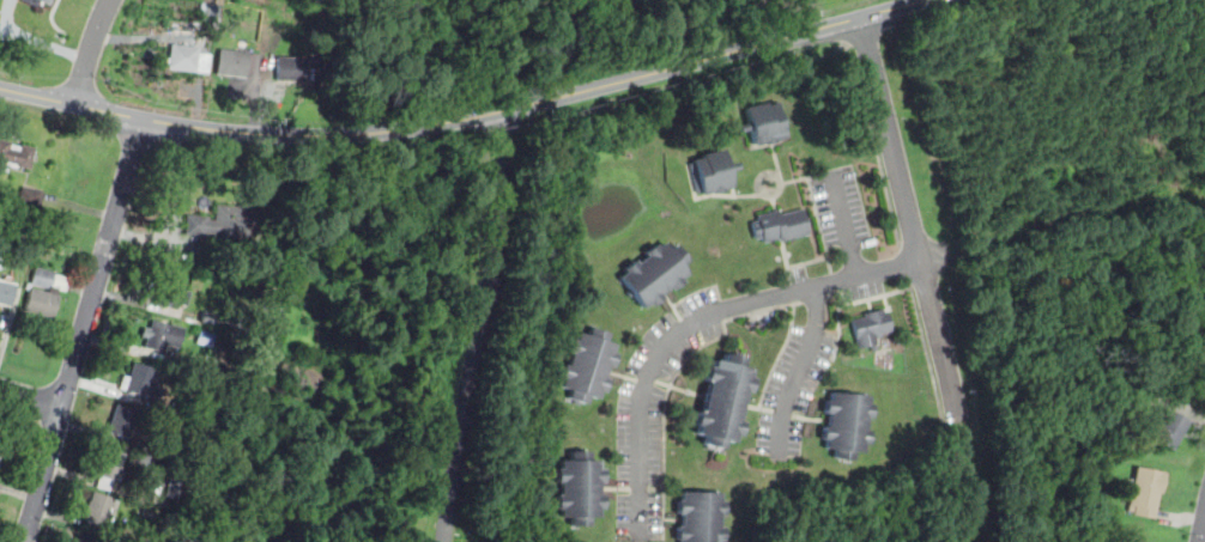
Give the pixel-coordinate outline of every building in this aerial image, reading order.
[(757,17),(748,0),(765,0),(770,8),(757,17)] [(195,55),(208,56),(207,72),(168,68),(170,44),(196,48),(195,55)] [(219,51),(256,56),(254,74),(246,73),(244,80),(216,77),(219,51)] [(307,81),(277,81),(277,59),(307,59),(307,81)] [(785,135),(786,138),(776,140),(776,142),(765,145),(764,142),(755,145),(751,129),(741,132),(740,126),(750,123),(746,111),(777,104),(777,105),(782,104),(789,134),(785,135)] [(30,168),(0,161),(0,142),(10,144),(10,146),(17,147),(18,146),(34,150),(30,168)] [(727,166),(738,164),(739,169),(728,171),(732,187),(723,189),(723,190),(712,194),(712,191),(702,194),(701,193),(698,193),(691,165),(695,164),(694,162),(725,154),(727,166)] [(43,194),(40,209),(18,203),(23,188),(43,194)] [(212,243),(212,233),(206,232),(206,237),(183,236),(184,214),(207,215),(207,219),(214,219),(214,205),(255,206),(254,236),(224,235),(224,243),(212,243)] [(752,223),(759,221),(758,217),(776,212),(777,217),(805,209),(811,235),(782,242),(781,238),(764,242),(763,237),(756,238),(752,223)] [(674,290),(672,286),(660,296),(662,299),(654,306),(652,303),(643,309),(620,280),(629,274),(625,270),(635,263),(637,267),(649,258),(646,254),(655,246),(658,251),(666,245),(671,251),(677,246),(689,261),(682,266),(689,274),(680,280),(683,282),(674,290)] [(54,274),(50,288),(31,282),(35,268),(54,274)] [(181,304),(180,310),(156,304),(163,274),(187,280),(184,291),(190,293),(187,306),(181,304)] [(10,305),(0,303),(0,284),(14,287),(10,305)] [(59,298),(54,317),(25,310),(30,291),(59,298)] [(872,352),(871,346),(859,349),(853,322),(866,318),(865,315),(884,310),(885,313),(889,313),(892,331),(876,335),(878,351),(872,352)] [(171,328),(163,360),(143,354),(151,322),(171,328)] [(606,342),(616,346),(613,354),(617,355),(613,367),(608,366),(605,379),(610,380),(605,392),(601,391),(598,400),(588,396),(587,403),(569,397),(571,391),(563,388),(565,379),(561,378),(565,366),(569,367),(574,355),(569,353),(573,341),(577,342),(580,334),(588,336),(592,329),(608,334),(606,342)] [(220,337),(218,343),(212,341),(213,335),(220,337)] [(701,426),(695,425),(698,412),(703,413),(712,382),(706,380),(708,369),(714,370),(716,361),(721,363),(723,354),(744,359),(741,367),(751,370),(749,378),(753,379),(751,391),(746,390),(739,421),(744,422),(740,436),(735,434),(734,443),(725,440),(722,449),(702,443),(704,436),(698,434),(701,426)] [(158,371),(152,397),(121,389),(123,377),(129,378),(133,364),(158,371)] [(870,432),(868,445),(865,444),(865,452),(829,450),(830,441),(825,440),(826,428),(831,428),(832,415),(829,414),(830,402),(834,402),(834,394),(870,397),(868,406),(873,406),(872,419),(867,418),(866,432),(870,432)] [(177,401),(187,410),(181,415),(172,406),(177,401)] [(135,410),(128,438),(109,433),(116,406),(135,410)] [(1188,420),(1173,451),(1152,440),(1169,410),(1188,420)] [(1,467),(0,466),(0,438),(8,440),(1,467)] [(119,476),(116,481),(96,476),(102,450),(123,455),(120,470),(123,471),(121,477),(119,476)] [(568,462),(568,452),(589,452),(589,461),(599,461),(600,469),(604,469),(605,482),(600,482),(600,495),(605,495),(605,508),(600,508),(600,517),(591,518),(591,526),(568,526),(568,518),(563,518),(563,508),(558,508),(558,497),(562,497),(562,482),(558,482),(558,470),(562,469),(562,462),(568,462)] [(138,464),(140,455),(151,458),(149,468),(138,464)] [(1137,467),(1164,471),(1156,517),(1128,512),(1137,467)] [(183,475),(176,500),(164,497),(170,471),(183,475)] [(1097,491),(1088,491),(1089,482),(1098,483),(1097,491)] [(110,528),(85,522),(92,493),(111,498),(108,516),(113,517),(110,528)] [(722,541),(684,541),(680,541),(679,529),(684,528),(684,514),(680,514),(680,503),(684,503),(684,494),(722,493),(722,503),(726,503),(726,514),(722,514),(722,528),(726,528),(726,541),(722,541)] [(153,513),(152,519),(144,517),(145,511),(153,513)]
